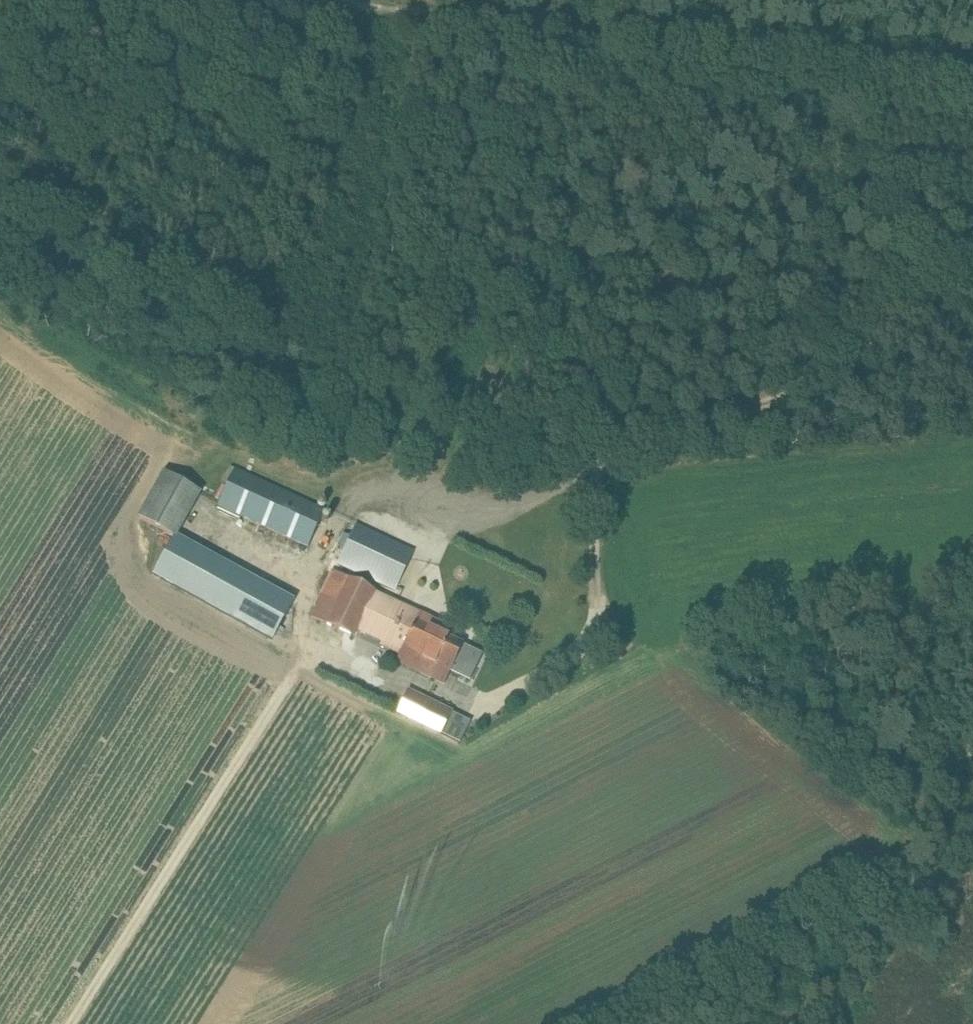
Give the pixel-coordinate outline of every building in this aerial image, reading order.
[(218,506),(307,545),(324,509),(235,469),(218,506)] [(138,516),(175,536),(199,492),(162,472),(138,516)] [(341,561),(392,586),(410,551),(357,526),(350,539),(344,536),(338,547),(346,551),(341,561)] [(183,586),(201,553),(174,538),(156,571),(183,586)] [(451,670),(460,675),(466,663),(473,649),(439,632),(443,623),(348,581),(329,625),(354,636),(357,631),(382,642),(379,647),(402,656),(404,650),(451,671),(451,670)] [(408,689),(396,714),(441,735),(453,711),(408,689)]
